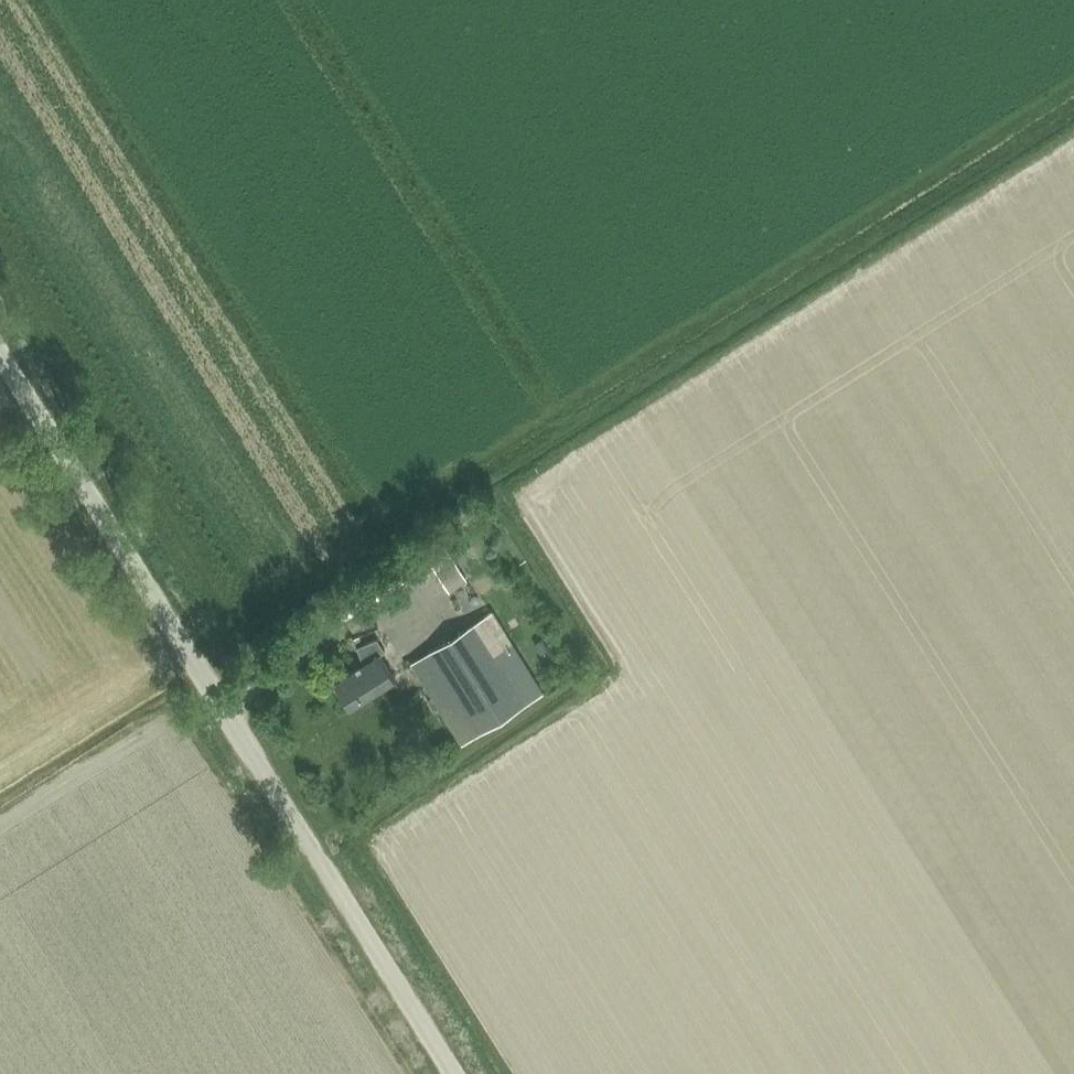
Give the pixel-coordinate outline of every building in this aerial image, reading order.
[(544,694),(514,648),(492,613),(411,664),(462,745),(544,694)] [(351,708),(396,679),(381,656),(386,653),(378,640),(358,648),(365,665),(335,683),(351,708)]
